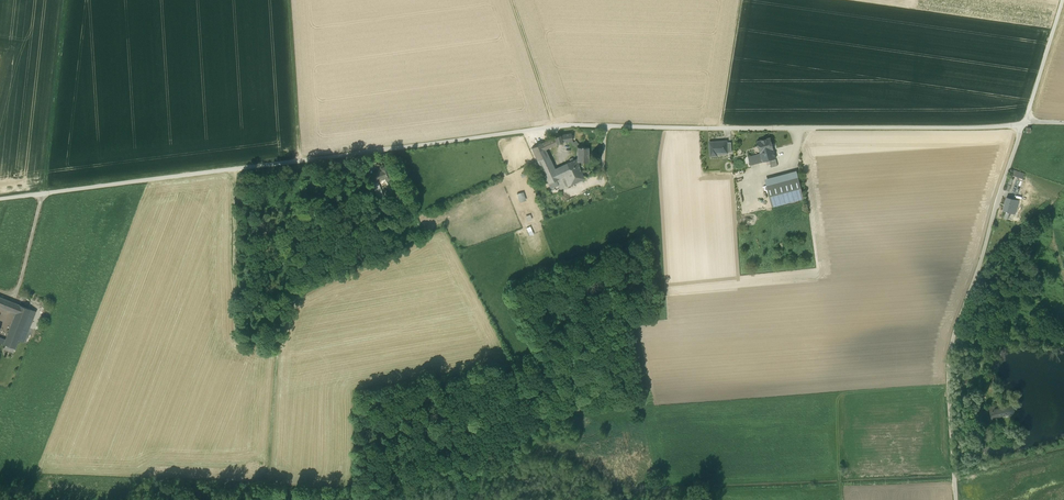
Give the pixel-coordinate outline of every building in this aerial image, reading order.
[(555,137),(558,144),(561,142),(570,141),(572,141),(571,134),(559,135),(555,137)] [(558,184),(561,190),(584,179),(580,169),(578,162),(577,162),(577,159),(574,160),(572,158),(569,159),(570,162),(555,169),(545,150),(558,144),(555,137),(531,148),(548,184),(556,180),(558,184)] [(757,141),(760,152),(773,149),(770,138),(757,141)] [(710,142),(711,156),(717,155),(716,153),(727,152),(726,142),(726,141),(710,142)] [(578,162),(588,162),(589,147),(577,147),(577,159),(577,162),(578,162)] [(761,154),(757,154),(748,157),(750,165),(760,163),(776,158),(773,149),(760,152),(761,154)] [(373,175),(375,180),(377,180),(385,177),(385,178),(386,181),(391,179),(386,166),(381,168),(382,171),(373,175)] [(1024,174),(1013,170),(1012,175),(1023,179),(1024,174)] [(765,179),(766,185),(798,177),(797,171),(765,179)] [(766,185),(772,207),(783,204),(804,198),(798,177),(766,185)] [(378,182),(377,180),(375,180),(371,182),(375,191),(376,193),(378,197),(383,195),(378,182)] [(519,202),(525,200),(523,191),(517,192),(519,202)] [(1006,197),(1003,210),(1015,214),(1018,200),(1006,197)] [(398,203),(402,212),(408,210),(404,201),(398,203)] [(7,310),(11,301),(0,297),(0,307),(7,310)] [(4,344),(6,345),(15,348),(18,340),(31,309),(19,305),(16,313),(5,340),(4,344)] [(36,311),(31,309),(18,340),(24,342),(36,311)] [(989,411),(990,411),(1003,408),(1010,406),(1012,413),(1005,415),(1005,414),(992,417),(991,418),(992,421),(996,420),(996,418),(1015,413),(1013,405),(995,409),(994,406),(989,407),(989,411)] [(990,411),(992,417),(1005,414),(1005,415),(1012,413),(1010,406),(1003,408),(990,411)]
